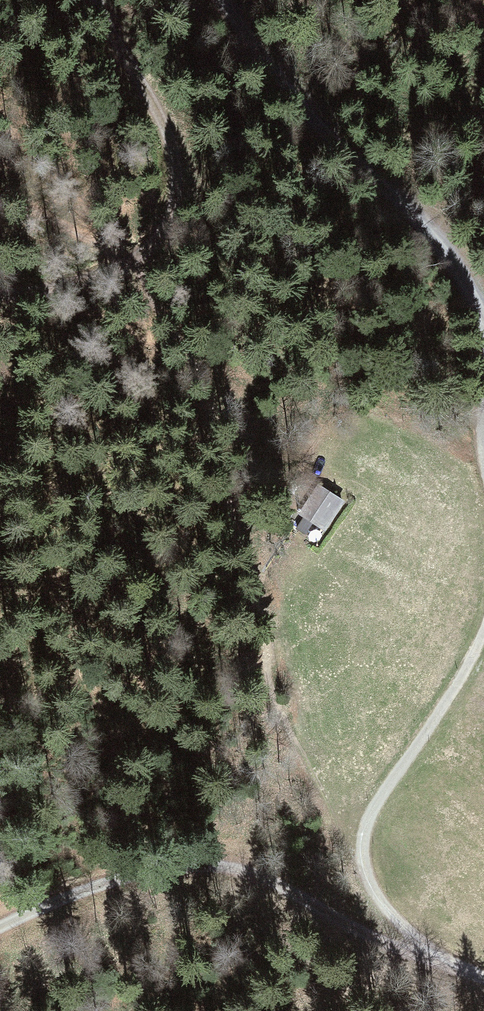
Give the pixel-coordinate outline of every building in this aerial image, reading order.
[(319,556),(346,514),(314,494),(287,536),(319,556)]
